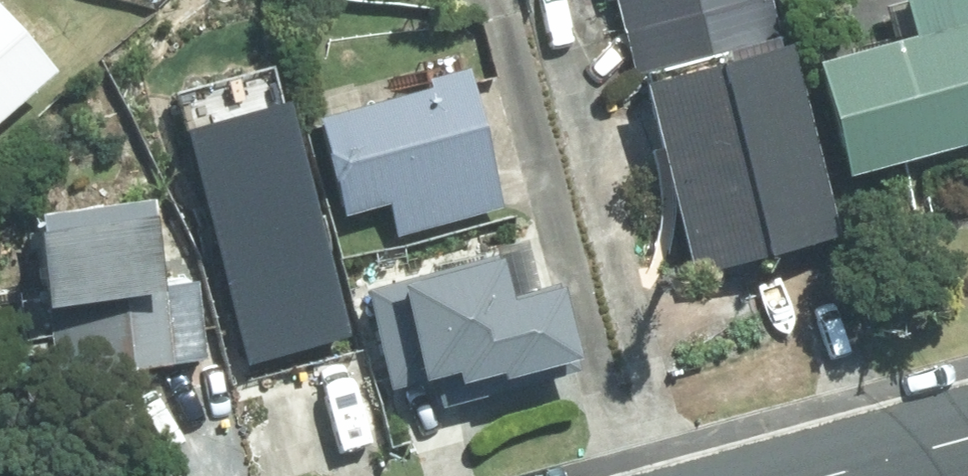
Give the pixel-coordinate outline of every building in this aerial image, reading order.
[(631,60),(773,20),(767,0),(614,0),(631,60)] [(914,36),(815,63),(847,176),(967,142),(967,0),(903,0),(914,36)] [(49,73),(0,18),(0,117),(49,73)] [(632,70),(680,259),(824,223),(776,33),(632,70)] [(463,70),(426,80),(429,90),(319,119),(345,213),(388,202),(397,236),(500,208),(463,70)] [(252,179),(260,211),(285,206),(277,173),(252,179)] [(39,231),(33,233),(43,308),(50,307),(59,379),(206,360),(196,284),(158,289),(146,199),(37,213),(39,231)] [(226,202),(229,235),(249,232),(245,199),(226,202)] [(481,261),(356,295),(384,397),(443,381),(446,392),(562,361),(544,296),(494,309),(481,261)]
